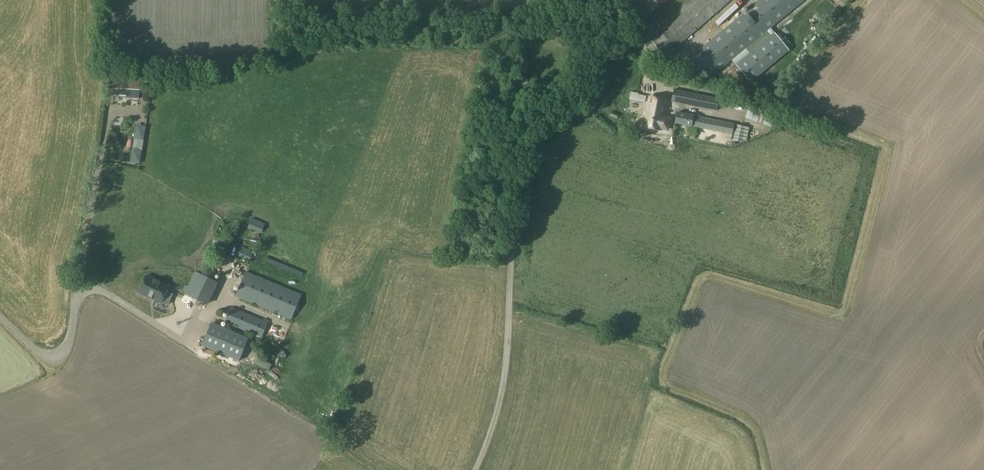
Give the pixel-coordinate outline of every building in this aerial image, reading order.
[(670,0),(654,0),(642,10),(649,18),(670,0)] [(732,0),(701,0),(652,42),(666,57),(732,0)] [(805,0),(761,0),(690,59),(699,69),(714,76),(805,0)] [(845,3),(841,0),(839,0),(834,6),(839,10),(845,3)] [(751,82),(788,51),(775,35),(738,66),(751,82)] [(139,99),(140,77),(120,76),(119,81),(114,81),(113,96),(128,96),(128,98),(139,99)] [(715,110),(717,100),(674,91),(672,101),(715,110)] [(644,103),(646,95),(632,92),(630,100),(644,103)] [(667,130),(669,119),(662,118),(666,100),(650,97),(645,126),(667,130)] [(771,126),(776,113),(749,105),(745,118),(771,126)] [(692,126),(693,115),(677,112),(675,123),(692,126)] [(734,122),(695,115),(693,126),(732,133),(734,122)] [(733,140),(742,142),(746,140),(749,128),(737,125),(733,140)] [(140,163),(146,130),(138,128),(132,162),(140,163)] [(654,133),(651,141),(664,144),(666,136),(654,133)] [(261,233),(265,225),(252,220),(249,228),(261,233)] [(240,247),(236,256),(249,262),(253,253),(240,247)] [(291,319),(301,295),(247,271),(236,296),(291,319)] [(146,276),(139,292),(162,303),(162,302),(168,305),(173,294),(167,292),(169,286),(146,276)] [(206,304),(215,285),(196,276),(187,295),(206,304)] [(262,337),(268,323),(231,307),(225,322),(262,337)] [(240,360),(248,339),(212,324),(203,345),(240,360)]
